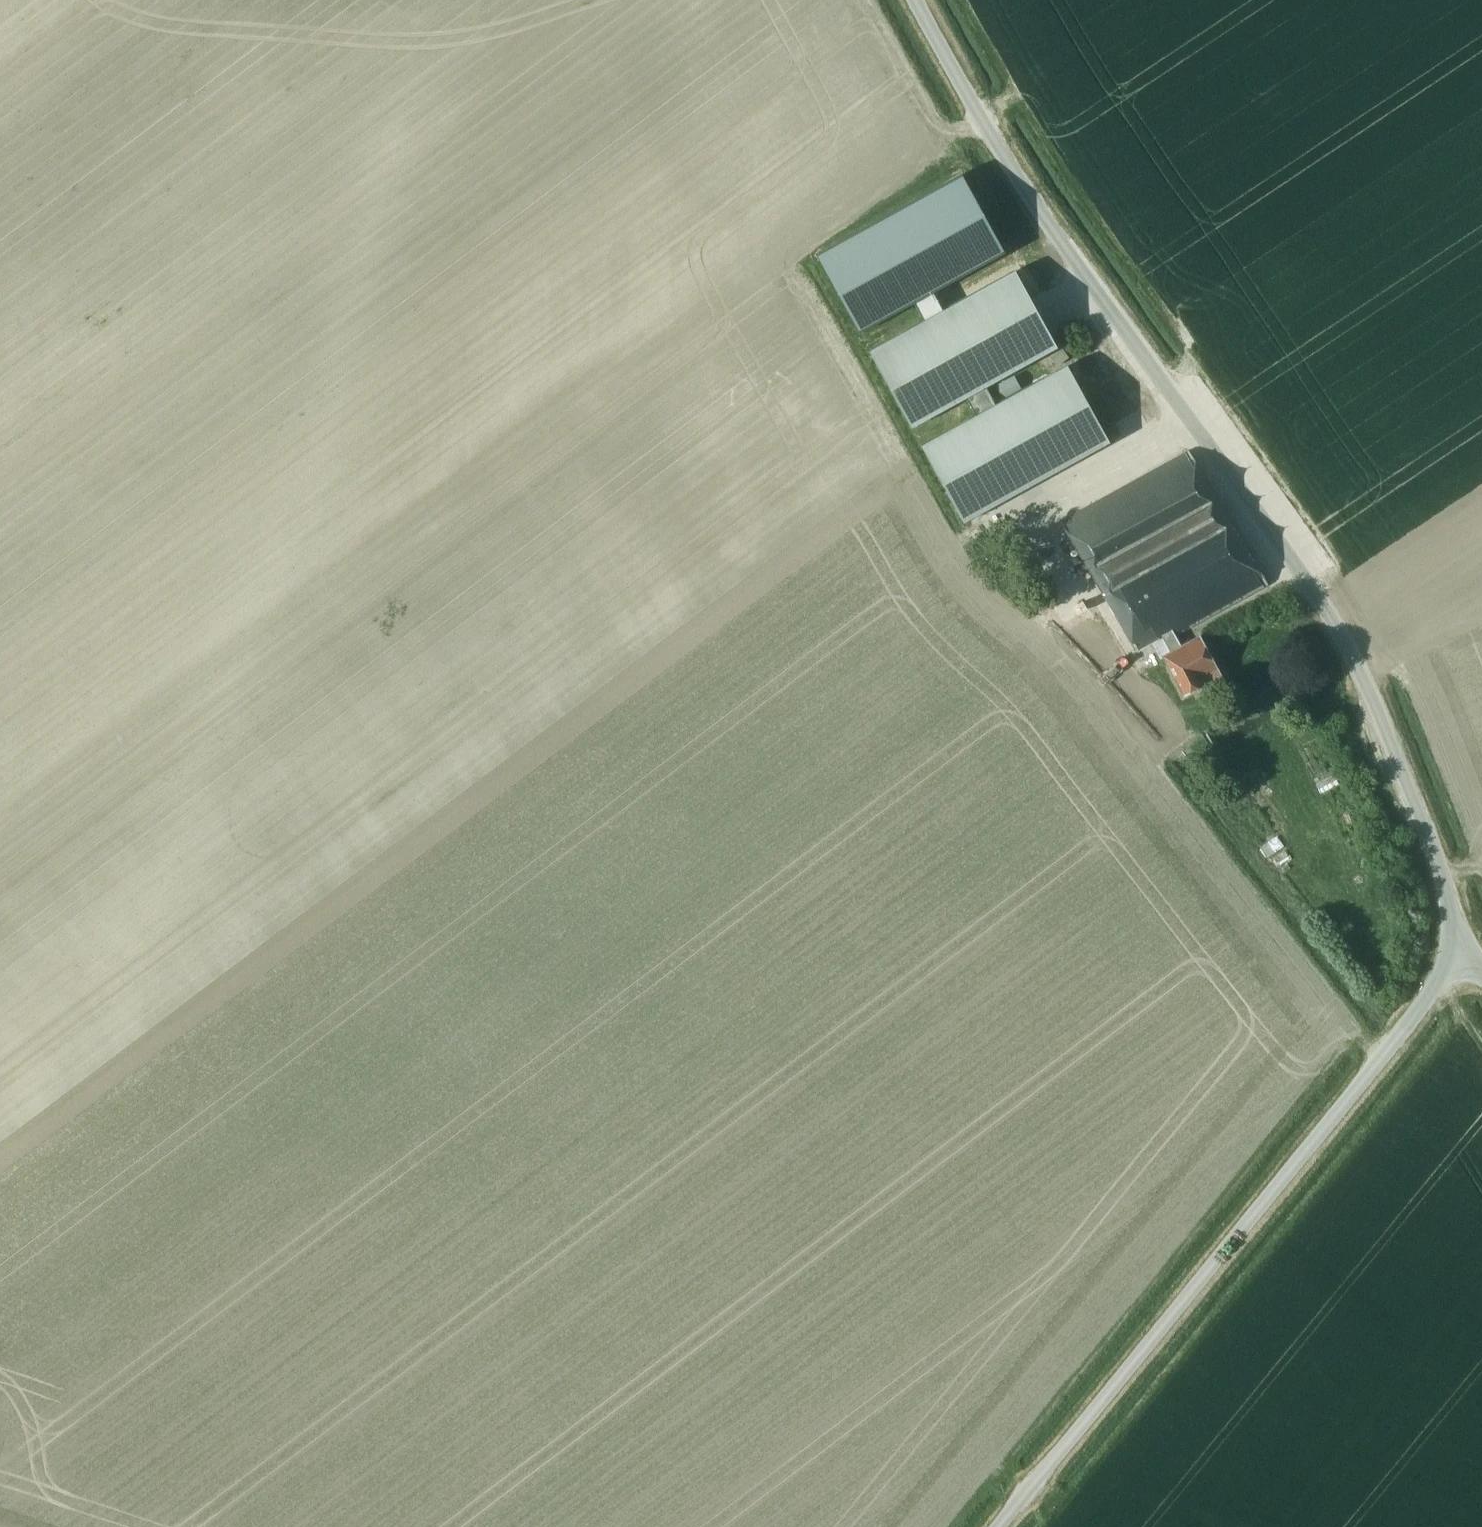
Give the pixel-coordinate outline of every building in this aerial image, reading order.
[(962,174),(817,253),(860,333),(915,303),(925,322),(945,311),(934,292),(1006,253),(962,174)] [(996,406),(984,385),(1055,346),(1014,273),(945,311),(925,322),(873,351),(913,424),(965,396),(977,416),(924,445),(965,519),(1107,441),(1066,367),(996,406)] [(1069,357),(1063,349),(1051,357),(1057,365),(1069,357)] [(1060,521),(1071,540),(1137,650),(1163,636),(1171,652),(1164,656),(1184,693),(1202,683),(1205,688),(1222,679),(1199,637),(1182,646),(1176,635),(1268,584),(1189,450),(1060,521)]
